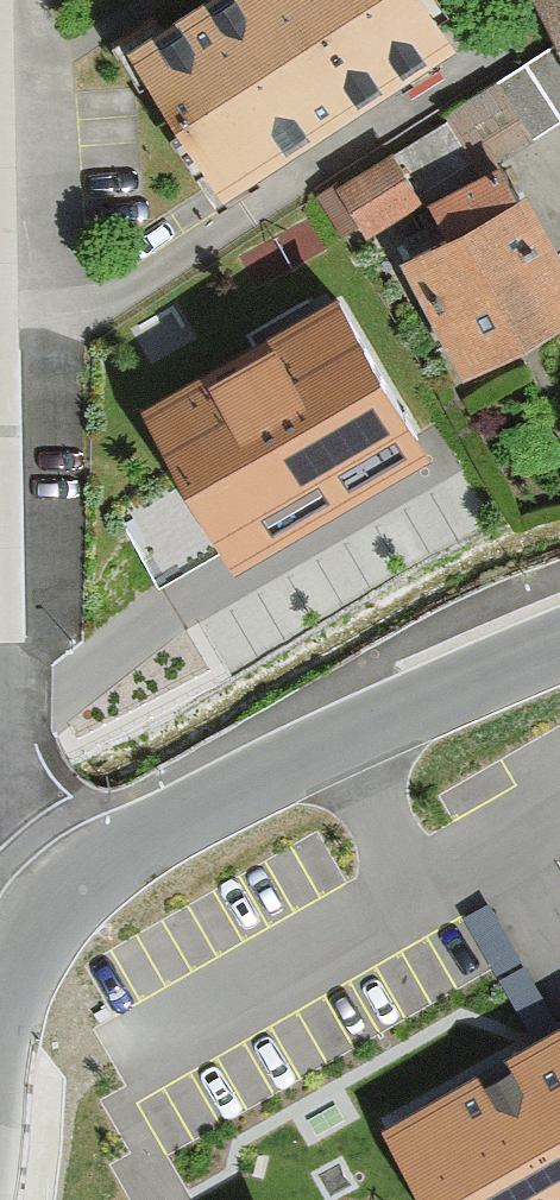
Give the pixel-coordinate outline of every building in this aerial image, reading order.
[(226,184),(447,38),(421,0),(195,0),(132,42),(226,184)] [(559,35),(559,0),(540,0),(559,35)] [(514,196),(493,158),(559,120),(559,55),(340,179),(370,232),(432,197),(452,231),(514,196)] [(403,259),(464,368),(559,315),(559,255),(524,191),(514,196),(452,231),(403,259)] [(335,292),(144,403),(235,558),(426,447),(335,292)] [(385,1110),(439,1199),(559,1199),(559,1010),(385,1110)]
